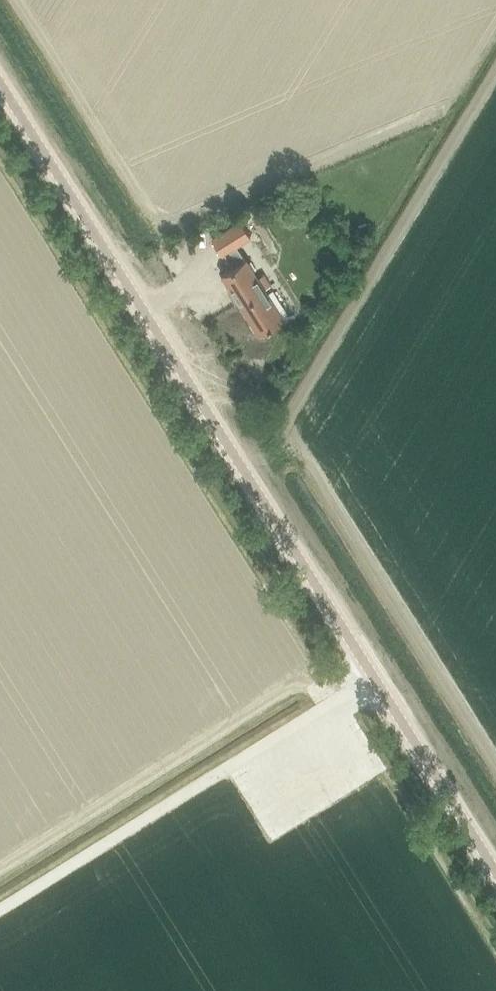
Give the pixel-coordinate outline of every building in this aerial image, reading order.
[(241,303),(264,289),(271,285),(264,274),(257,278),(245,259),(236,245),(251,236),(241,220),(212,238),(222,254),(224,252),(233,267),(223,273),(241,303)] [(264,289),(241,303),(260,333),(282,318),(264,289)]
